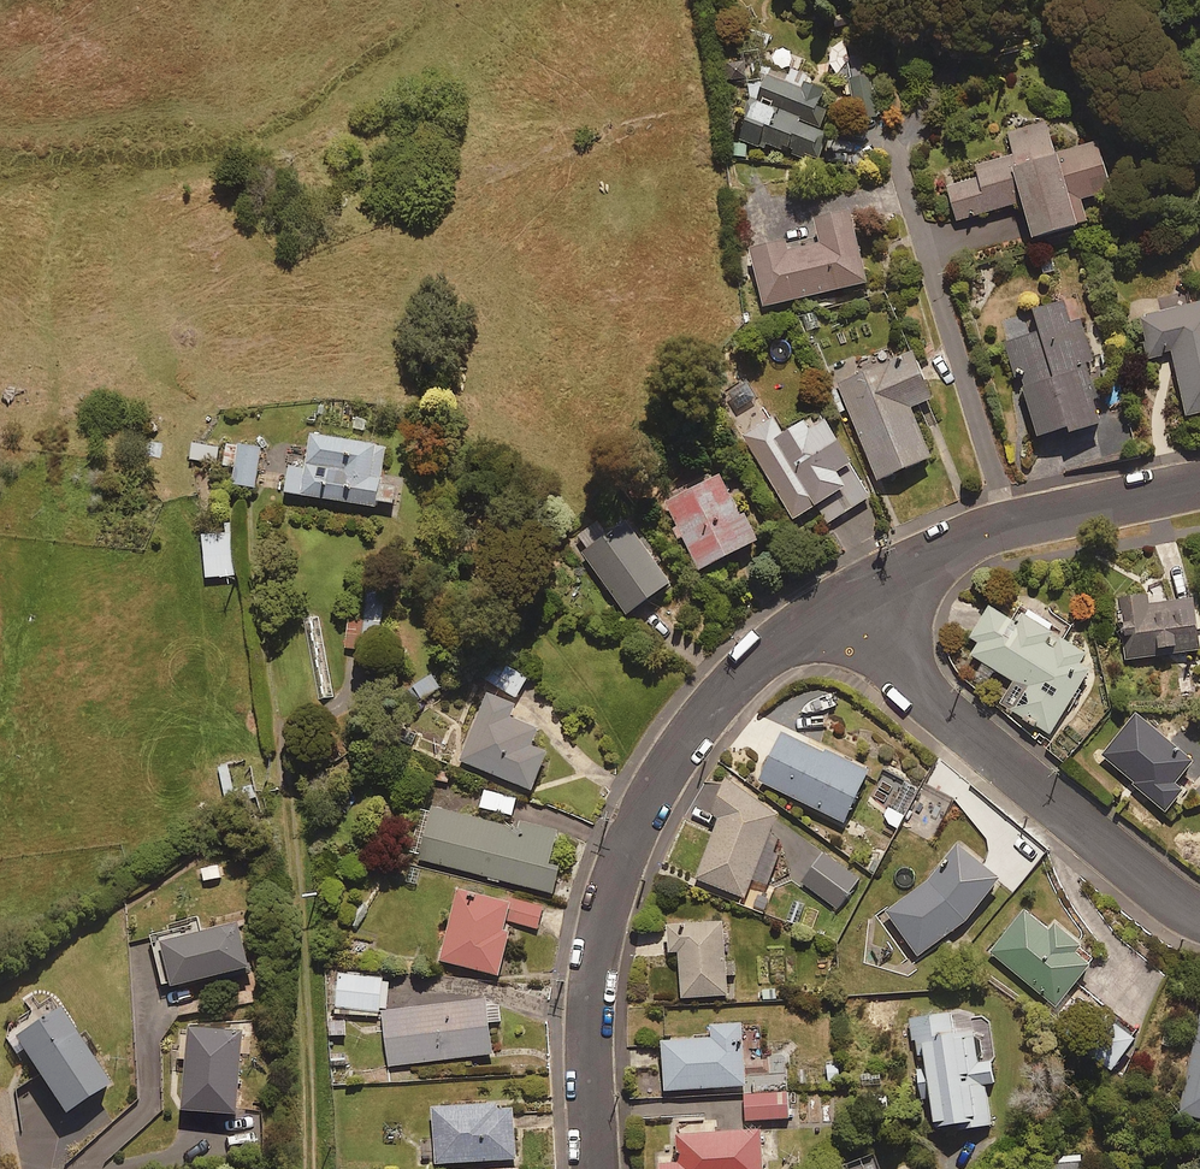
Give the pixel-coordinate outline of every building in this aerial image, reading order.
[(725,57),(726,77),(746,77),(746,57),(725,57)] [(824,79),(761,61),(739,137),(818,160),(831,116),(814,111),(824,79)] [(974,163),(978,175),(948,184),(959,220),(1021,200),(1032,233),(1087,215),(1081,196),(1111,186),(1095,138),(1053,151),(1044,122),(1005,135),(1010,151),(974,163)] [(866,279),(848,204),(839,206),(836,192),(802,200),(811,238),(784,244),(782,237),(749,244),(762,303),(866,279)] [(1021,373),(1036,431),(1064,424),(1066,433),(1101,424),(1084,360),(1091,358),(1081,318),(1068,321),(1062,296),(1033,304),(1040,329),(1005,338),(1015,374),(1021,373)] [(1139,315),(1149,356),(1171,351),(1186,413),(1199,410),(1199,301),(1139,315)] [(860,361),(858,356),(833,366),(877,477),(932,455),(912,404),(933,395),(912,341),(860,361)] [(823,523),(871,494),(820,407),(783,429),(774,414),(742,433),(792,517),(812,505),(823,523)] [(284,490),(378,505),(378,500),(392,502),(396,481),(380,479),(385,443),(310,431),(304,465),(288,462),(284,490)] [(259,444),(223,440),(220,464),(233,466),(231,481),(255,484),(259,444)] [(217,445),(192,442),(190,458),(215,461),(217,445)] [(756,535),(720,467),(660,499),(696,567),(756,535)] [(669,579),(624,518),(606,531),(597,519),(576,534),(630,608),(669,579)] [(232,573),(228,530),(202,532),(205,575),(232,573)] [(347,647),(366,647),(366,627),(380,627),(379,583),(363,583),(363,613),(346,614),(347,647)] [(1199,647),(1192,593),(1147,599),(1146,589),(1117,594),(1126,658),(1199,647)] [(1076,658),(1082,648),(1063,636),(1073,620),(1027,591),(1011,616),(989,603),(969,635),(977,639),(969,652),(1013,678),(999,701),(1048,732),(1089,665),(1076,658)] [(527,676),(496,658),(484,677),(515,696),(527,676)] [(434,670),(407,685),(416,701),(442,686),(434,670)] [(512,704),(486,694),(460,758),(530,787),(545,749),(529,743),(536,726),(508,714),(512,704)] [(1191,761),(1138,710),(1101,749),(1162,808),(1183,787),(1174,779),(1191,761)] [(867,770),(783,727),(757,777),(841,820),(867,770)] [(226,762),(214,766),(225,799),(236,795),(226,762)] [(750,876),(767,882),(784,836),(768,830),(775,810),(724,774),(710,811),(718,814),(695,876),(744,894),(750,876)] [(516,798),(484,789),(479,805),(511,814),(516,798)] [(520,827),(431,806),(418,858),(552,891),(558,863),(548,861),(556,828),(521,820),(520,827)] [(912,954),(968,914),(999,876),(957,840),(922,882),(881,911),(912,954)] [(861,878),(821,848),(798,879),(837,909),(861,878)] [(441,957),(498,971),(507,933),(499,931),(505,906),(514,908),(510,922),(537,928),(543,907),(458,886),(441,957)] [(1050,929),(1024,908),(989,952),(1056,1004),(1095,954),(1055,923),(1050,929)] [(247,962),(237,919),(159,938),(169,981),(247,962)] [(735,958),(725,958),(724,943),(735,943),(735,926),(724,926),(724,920),(667,921),(667,945),(678,944),(679,994),(726,993),(725,975),(736,974),(735,958)] [(381,975),(337,971),(332,1010),(377,1015),(381,975)] [(499,1020),(496,996),(381,1009),(388,1064),(491,1052),(487,1021),(499,1020)] [(103,1084),(58,1007),(13,1033),(58,1110),(103,1084)] [(995,1081),(993,1058),(978,1060),(975,1029),(954,1031),(952,1009),(911,1013),(918,1096),(928,1095),(931,1121),(987,1116),(984,1082),(995,1081)] [(1137,1030),(1110,1012),(1084,1051),(1111,1069),(1137,1030)] [(346,1015),(328,1015),(328,1035),(346,1035),(346,1015)] [(1179,1111),(1199,1116),(1199,1016),(1179,1111)] [(741,1020),(712,1022),(713,1034),(661,1038),(664,1088),(744,1083),(741,1020)] [(242,1028),(187,1022),(178,1104),(233,1110),(242,1028)] [(786,1090),(744,1094),(745,1119),(788,1116),(786,1090)] [(512,1100),(432,1104),(434,1160),(515,1157),(512,1100)] [(672,1128),(673,1153),(657,1154),(657,1168),(761,1168),(760,1126),(672,1128)] [(872,1150),(842,1162),(845,1168),(880,1168),(872,1150)] [(1081,1154),(1045,1156),(1046,1168),(1082,1168),(1081,1154)]
